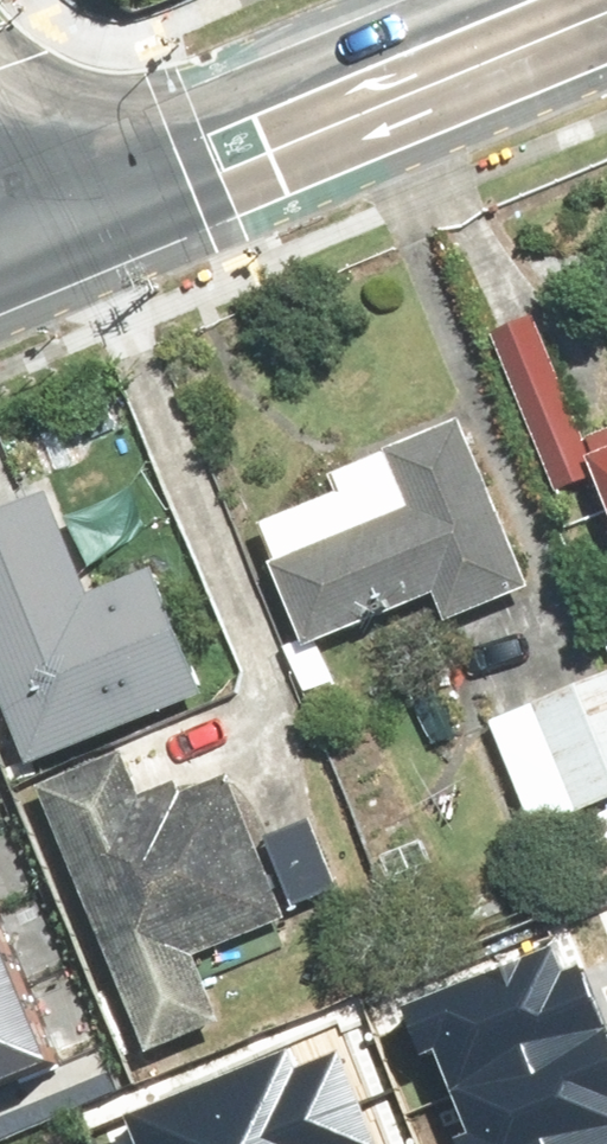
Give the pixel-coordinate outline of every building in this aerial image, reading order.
[(532,606),(461,424),(319,479),(328,503),(244,535),(292,660),(419,611),(432,645),(532,606)] [(562,449),(606,568),(606,432),(562,449)] [(0,517),(0,756),(12,787),(195,717),(141,578),(81,602),(41,501),(0,517)] [(483,724),(533,840),(606,809),(606,671),(483,724)] [(117,773),(33,806),(137,1070),(220,1037),(192,967),(286,930),(227,780),(134,816),(117,773)] [(57,1054),(0,908),(0,1076),(57,1054)] [(410,996),(428,1045),(450,1037),(483,1125),(470,1130),(476,1143),(606,1143),(606,1076),(556,941),(410,996)] [(127,1143),(368,1143),(342,1078),(307,1092),(290,1048),(116,1116),(127,1143)]
